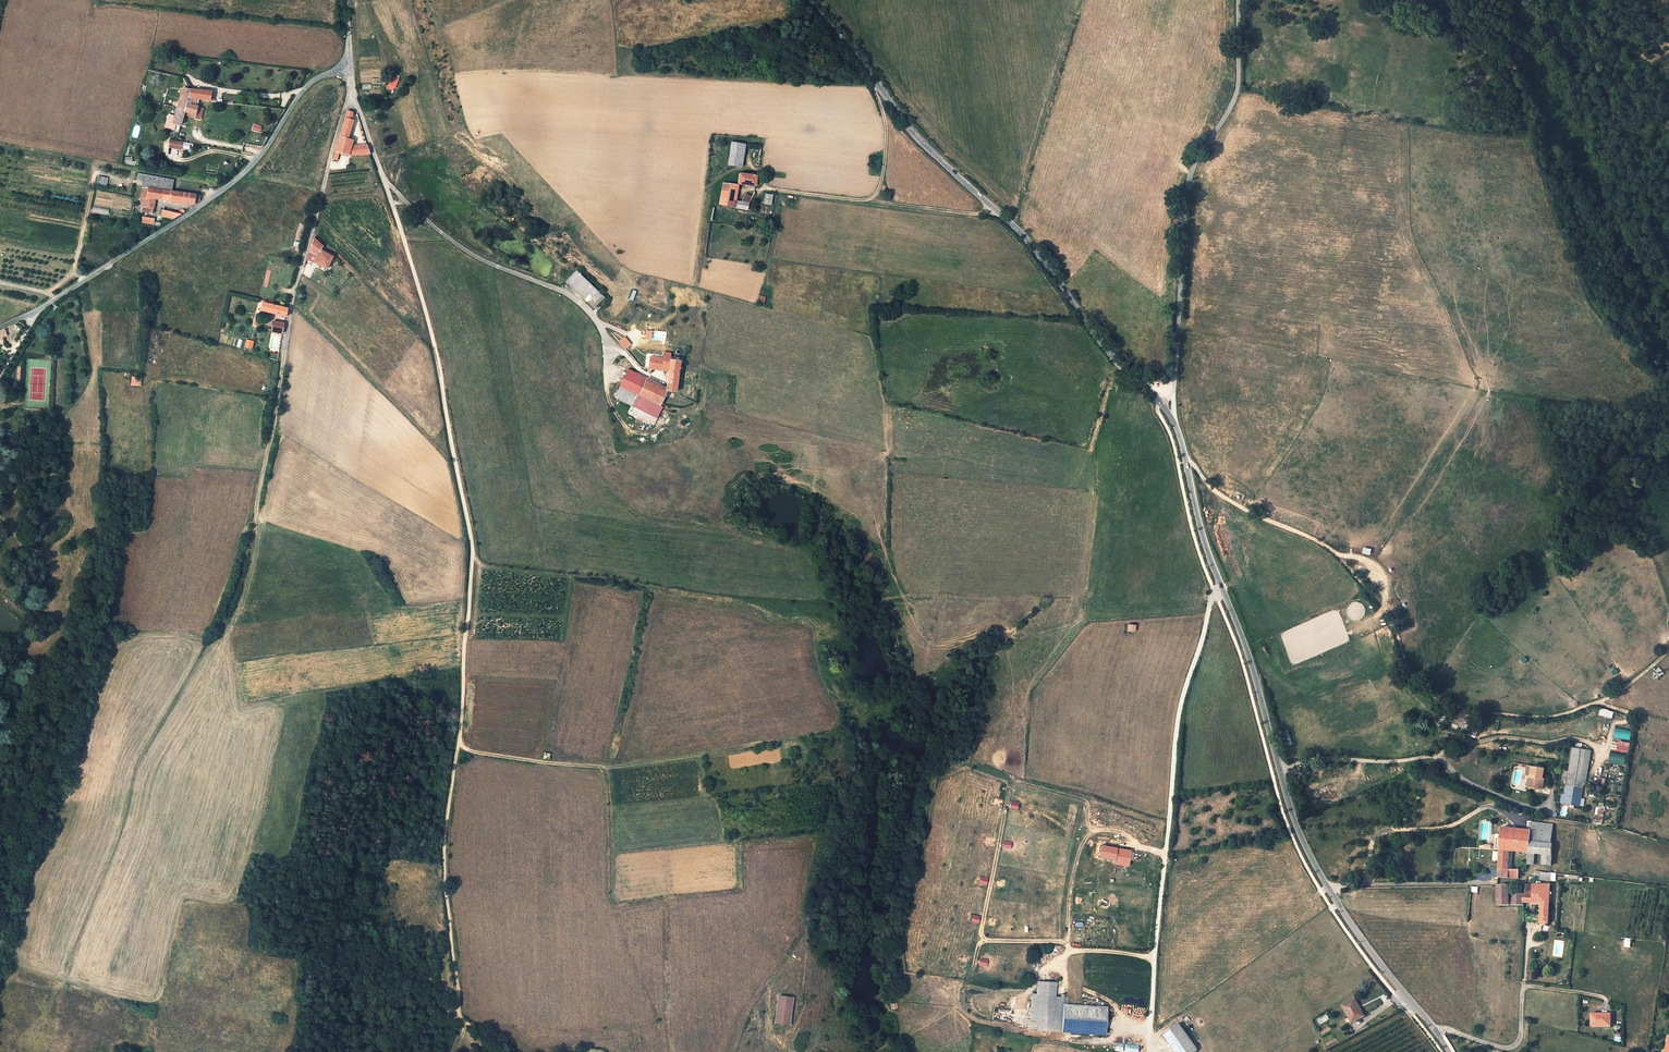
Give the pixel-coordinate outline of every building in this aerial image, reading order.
[(386,87),(392,90),(396,86),(399,76),(390,75),(386,87)] [(182,88),(179,97),(189,98),(190,89),(182,88)] [(211,92),(190,89),(189,98),(199,99),(209,101),(211,92)] [(179,97),(177,103),(197,106),(199,99),(189,98),(179,97)] [(185,111),(184,114),(194,117),(197,106),(177,103),(176,109),(185,111)] [(185,111),(176,109),(174,117),(165,115),(162,128),(173,131),(174,123),(180,125),(184,114),(185,111)] [(340,136),(348,139),(353,121),(351,120),(352,113),(347,111),(340,136)] [(263,127),(253,124),(251,130),(261,133),(263,127)] [(335,152),(339,153),(348,155),(351,147),(353,140),(348,139),(340,136),(338,142),(335,152)] [(741,145),(732,143),(727,164),(738,166),(741,145)] [(366,145),(359,146),(359,156),(370,154),(366,145)] [(351,147),(348,155),(359,156),(359,146),(351,147)] [(133,158),(126,157),(125,164),(136,166),(136,162),(132,161),(133,158)] [(136,180),(143,181),(149,183),(150,175),(137,173),(136,180)] [(739,174),(737,185),(755,186),(755,175),(739,174)] [(149,183),(143,181),(139,206),(145,207),(146,201),(146,198),(155,199),(193,205),(195,203),(198,201),(199,201),(199,195),(171,191),(174,180),(150,175),(149,183)] [(108,178),(98,176),(96,186),(106,188),(108,178)] [(747,203),(741,202),(736,201),(736,200),(734,199),(735,192),(720,190),(718,203),(749,210),(750,207),(747,206),(747,203)] [(741,202),(747,203),(748,204),(752,196),(745,193),(741,202)] [(772,196),(765,195),(763,204),(771,206),(772,196)] [(158,216),(173,219),(175,218),(185,212),(183,209),(176,214),(160,210),(158,216)] [(313,238),(306,259),(326,269),(332,257),(325,254),(327,250),(313,238)] [(567,282),(582,296),(594,308),(604,298),(577,272),(567,282)] [(262,303),(260,311),(267,313),(285,317),(287,309),(268,305),(264,304),(262,303)] [(271,331),(282,333),(284,323),(272,321),(271,331)] [(252,348),(254,341),(246,339),(245,346),(252,348)] [(620,342),(625,348),(629,345),(624,339),(620,342)] [(668,368),(678,369),(679,361),(668,360),(668,355),(661,354),(660,359),(648,358),(646,368),(648,369),(668,371),(668,368)] [(675,392),(678,369),(668,368),(668,371),(665,388),(665,391),(666,391),(675,392)] [(665,391),(665,388),(653,382),(651,384),(645,381),(646,378),(627,369),(617,391),(635,400),(637,396),(659,405),(666,391),(665,391)] [(142,386),(142,377),(131,377),(131,386),(142,386)] [(663,407),(659,405),(637,396),(635,400),(617,391),(613,399),(630,406),(657,418),(663,407)] [(657,418),(630,406),(627,412),(654,424),(657,418)] [(1135,626),(1129,624),(1127,630),(1133,633),(1135,626)] [(1613,718),(1615,711),(1601,707),(1599,714),(1613,718)] [(1631,740),(1632,729),(1616,728),(1615,738),(1631,740)] [(1565,785),(1582,788),(1588,749),(1574,746),(1572,747),(1568,770),(1564,769),(1563,777),(1567,778),(1565,785)] [(1611,751),(1609,761),(1625,765),(1627,755),(1611,751)] [(1544,768),(1531,766),(1529,779),(1533,780),(1532,786),(1541,787),(1544,768)] [(1566,795),(1565,802),(1579,804),(1581,792),(1565,789),(1564,794),(1566,795)] [(1017,810),(1019,803),(1011,800),(1009,808),(1017,810)] [(1531,830),(1530,842),(1552,844),(1553,825),(1532,823),(1531,830)] [(1498,870),(1508,870),(1510,852),(1529,854),(1530,842),(1531,830),(1500,828),(1498,870)] [(986,845),(994,847),(996,839),(988,837),(986,845)] [(1552,844),(1530,842),(1529,854),(1535,855),(1542,856),(1541,865),(1550,866),(1552,844)] [(1102,846),(1100,858),(1114,860),(1114,865),(1129,867),(1132,850),(1102,846)] [(1497,879),(1508,879),(1508,870),(1498,870),(1497,879)] [(1508,870),(1508,879),(1518,880),(1518,871),(1508,870)] [(978,883),(987,885),(988,877),(980,875),(978,883)] [(1522,894),(1522,903),(1539,902),(1539,908),(1540,908),(1540,915),(1523,914),(1524,922),(1546,922),(1547,922),(1549,884),(1525,885),(1524,887),(1525,895),(1522,894)] [(1522,903),(1522,894),(1508,895),(1508,885),(1498,885),(1498,905),(1522,905),(1522,903)] [(973,914),(971,921),(979,924),(981,916),(973,914)] [(971,963),(972,955),(964,954),(962,962),(971,963)] [(1038,982),(1037,996),(1055,998),(1056,984),(1038,982)] [(792,994),(778,992),(773,1017),(787,1020),(792,994)] [(1106,1036),(1108,1009),(1063,1006),(1064,999),(1055,998),(1037,996),(1032,996),(1029,1030),(1106,1036)] [(1353,998),(1341,1007),(1349,1018),(1350,1018),(1353,1023),(1365,1015),(1353,998)] [(1612,1015),(1594,1013),(1593,1026),(1611,1027),(1612,1015)] [(1318,1021),(1321,1025),(1330,1020),(1327,1016),(1318,1021)] [(1164,1033),(1178,1051),(1195,1051),(1199,1049),(1179,1022),(1164,1033)] [(1122,1051),(1123,1051),(1141,1051),(1142,1045),(1123,1043),(1122,1051)]
